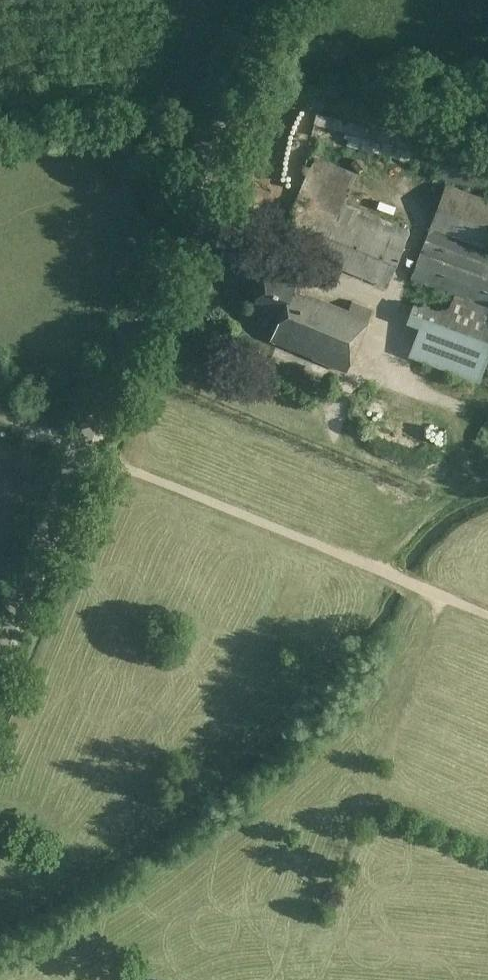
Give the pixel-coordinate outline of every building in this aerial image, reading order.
[(435,167),(440,143),(317,111),(311,134),(435,167)] [(441,147),(433,179),(487,192),(487,158),(441,147)] [(487,248),(487,199),(446,184),(430,226),(487,248)] [(339,214),(296,197),(279,240),(386,286),(410,228),(344,201),(339,214)] [(430,226),(410,279),(452,295),(487,309),(487,248),(430,226)] [(346,369),(372,308),(352,299),(348,308),(294,286),(296,281),(267,269),(253,303),(280,314),(270,337),(346,369)] [(452,295),(445,314),(413,302),(406,321),(487,352),(487,309),(452,295)]
